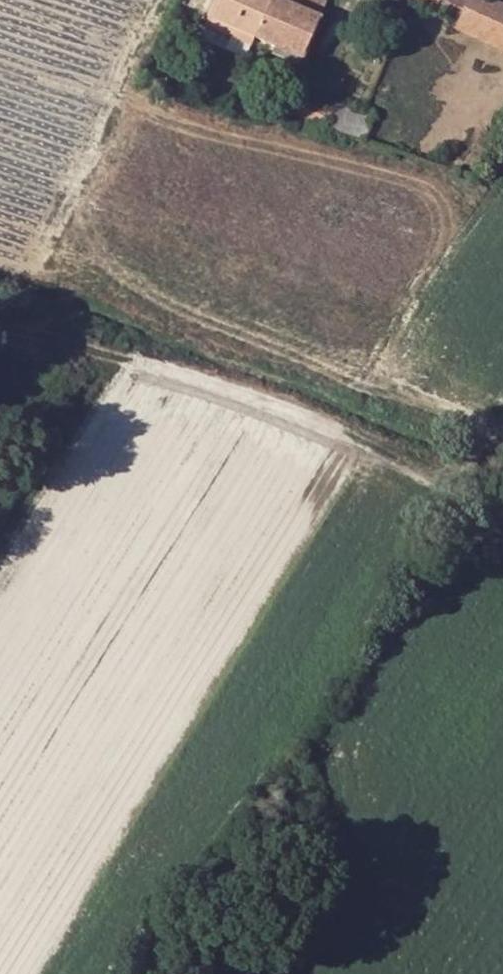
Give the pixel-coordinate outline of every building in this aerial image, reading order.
[(325,3),(317,0),(216,0),(208,19),(287,54),(283,62),(297,68),(325,3)] [(486,0),(409,0),(466,26),(462,36),(502,55),(502,8),(486,0)]
